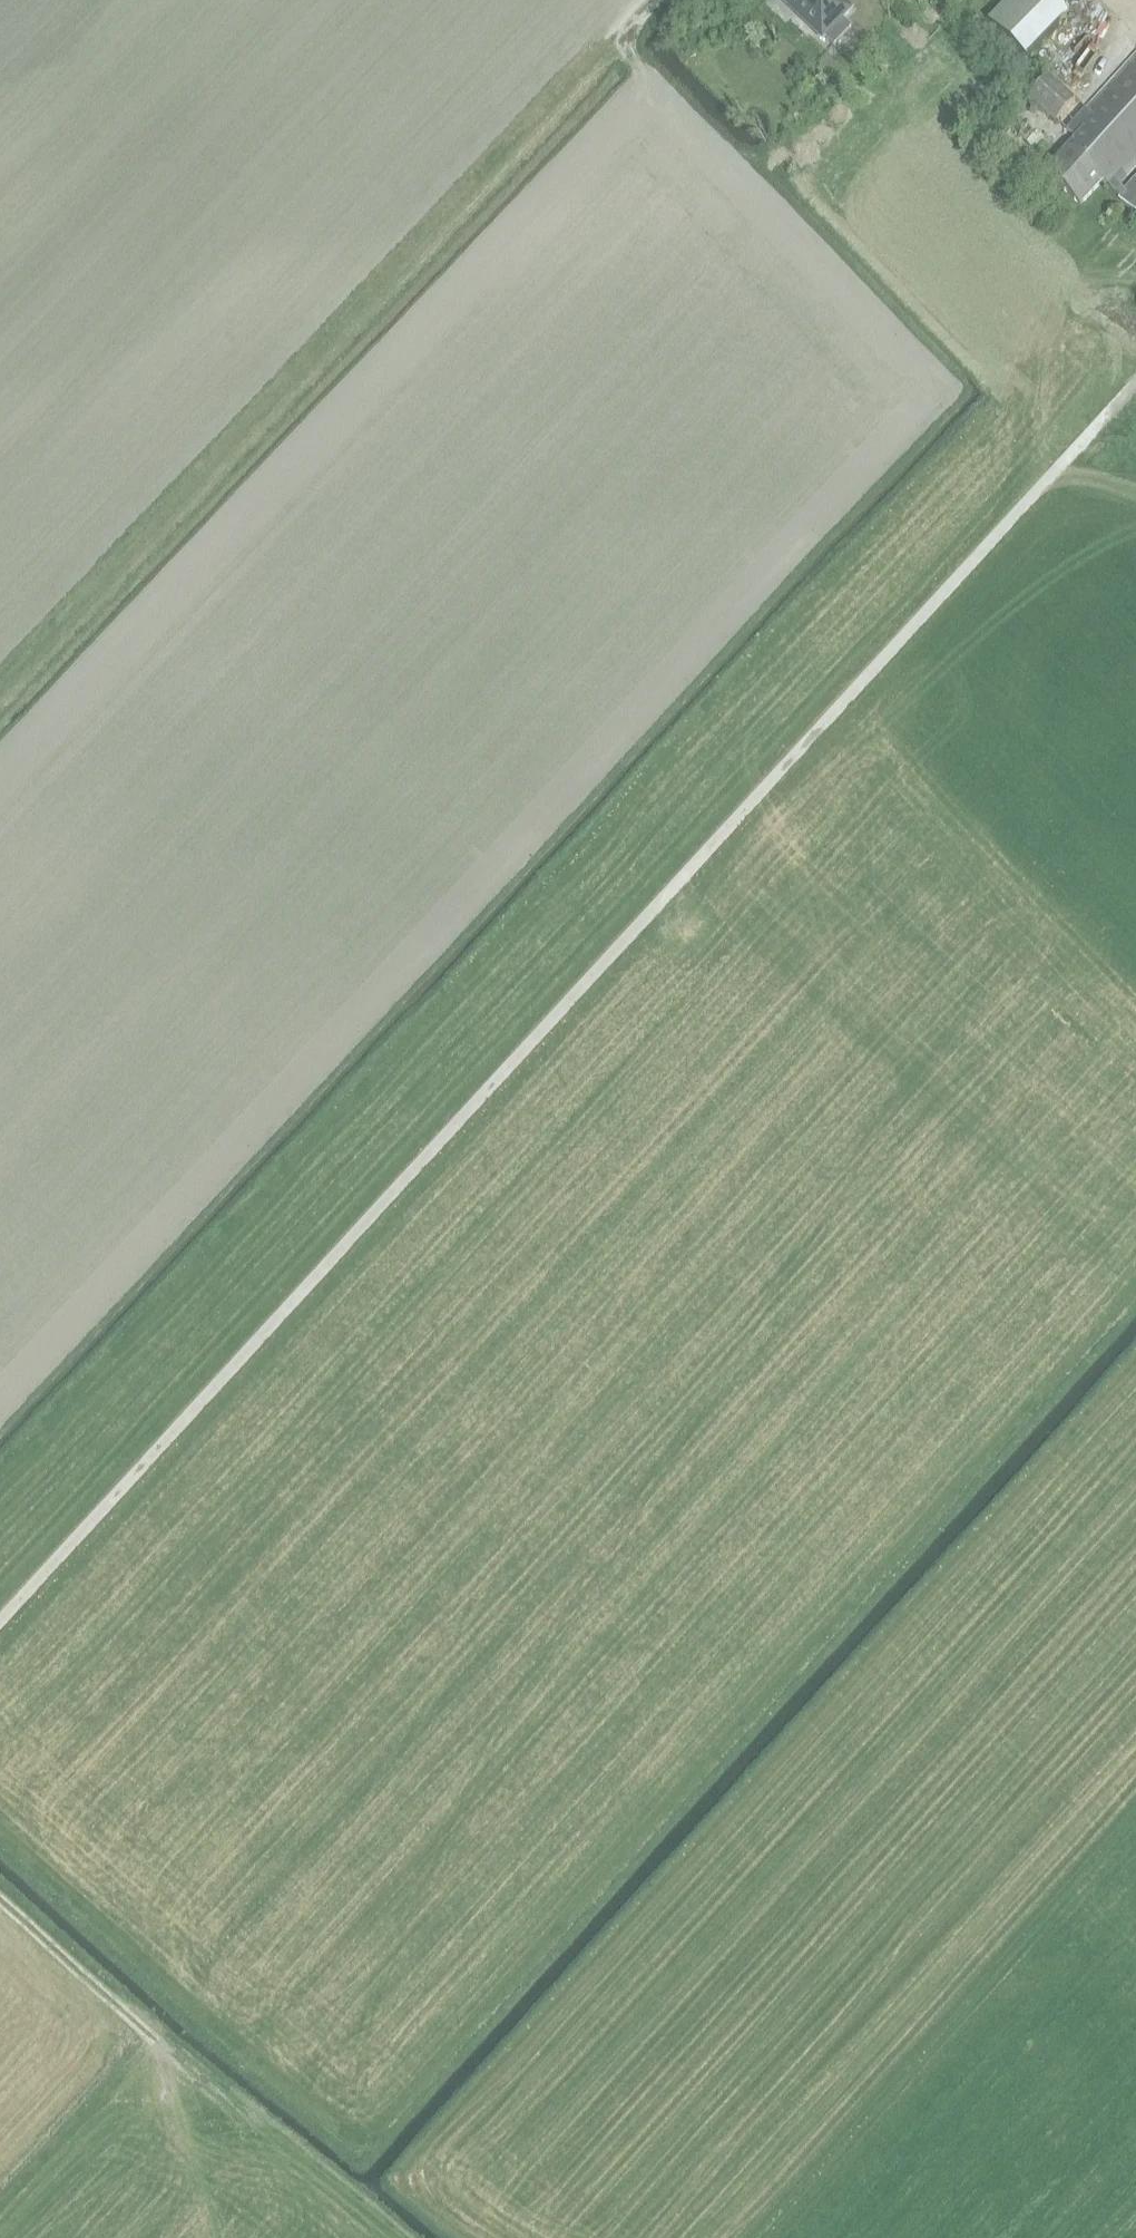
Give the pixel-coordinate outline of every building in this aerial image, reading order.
[(824,40),(825,39),(836,49),(853,31),(843,21),(851,12),(838,0),(783,0),(824,40)] [(995,21),(1035,56),(1077,10),(1066,0),(1013,0),(995,21)] [(1107,184),(1117,194),(1135,173),(1135,60),(1076,123),(1079,126),(1070,135),(1077,142),(1046,173),(1083,209),(1107,184)] [(1075,99),(1049,72),(1023,97),(1050,124),(1075,99)] [(1117,199),(1135,216),(1135,178),(1117,199)]
